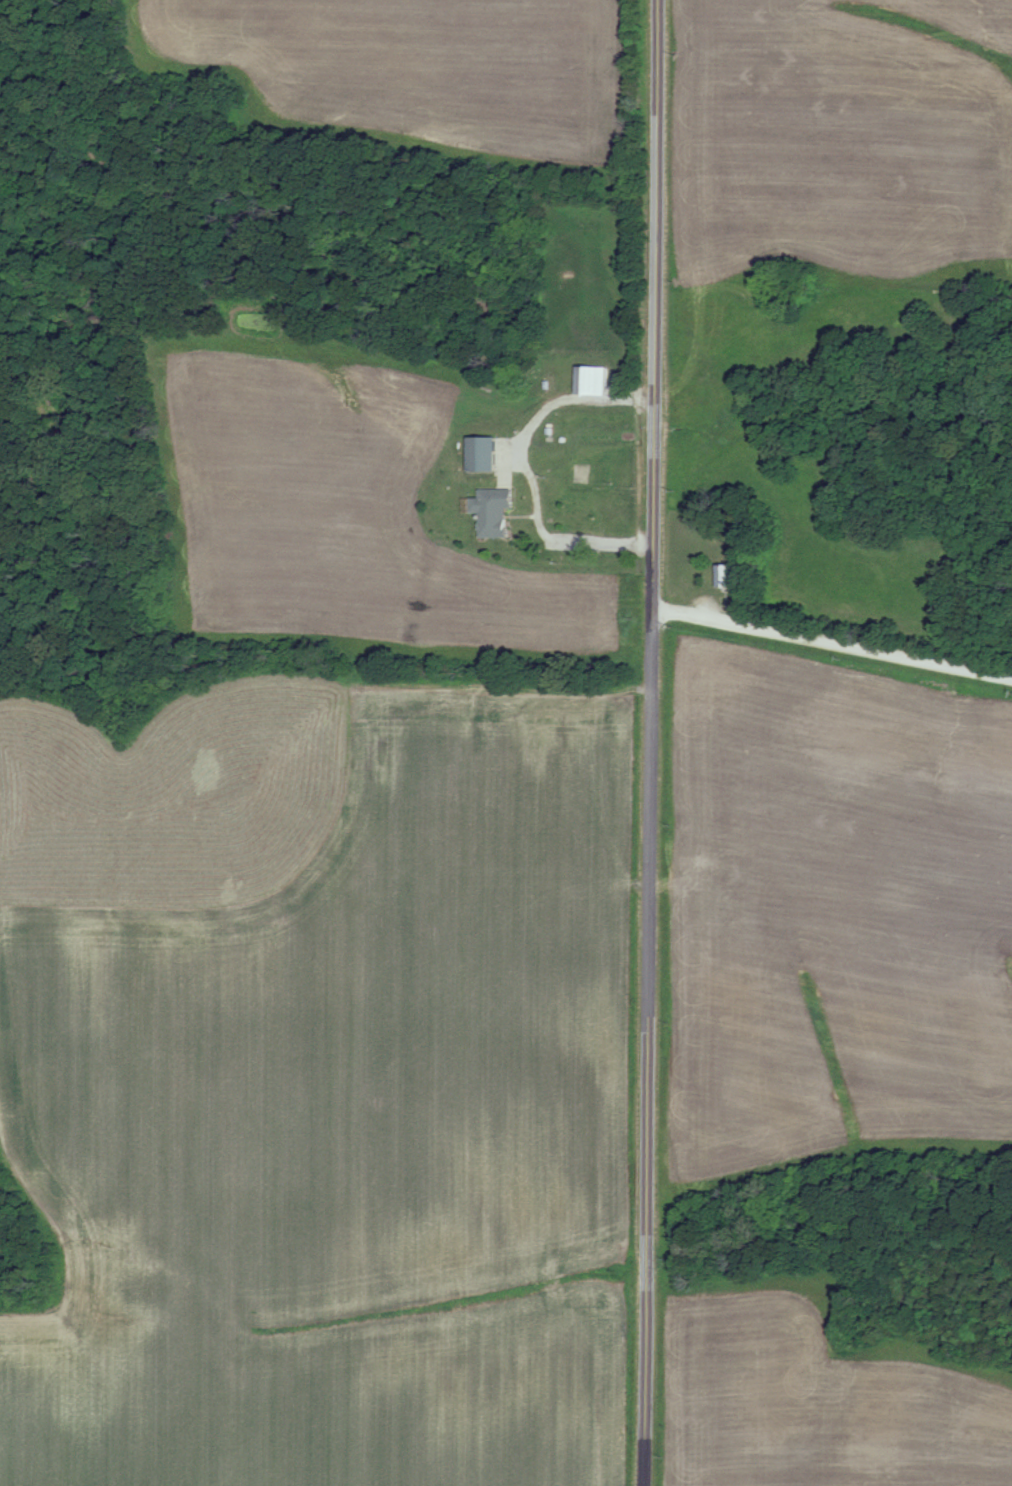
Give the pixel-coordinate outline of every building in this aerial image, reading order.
[(606,368),(579,368),(579,397),(606,397),(606,368)] [(470,473),(499,473),(499,439),(470,439),(470,473)] [(481,515),(482,541),(511,539),(510,510),(517,510),(517,490),(475,491),(476,515),(481,515)] [(718,590),(738,590),(738,567),(718,567),(718,590)]
